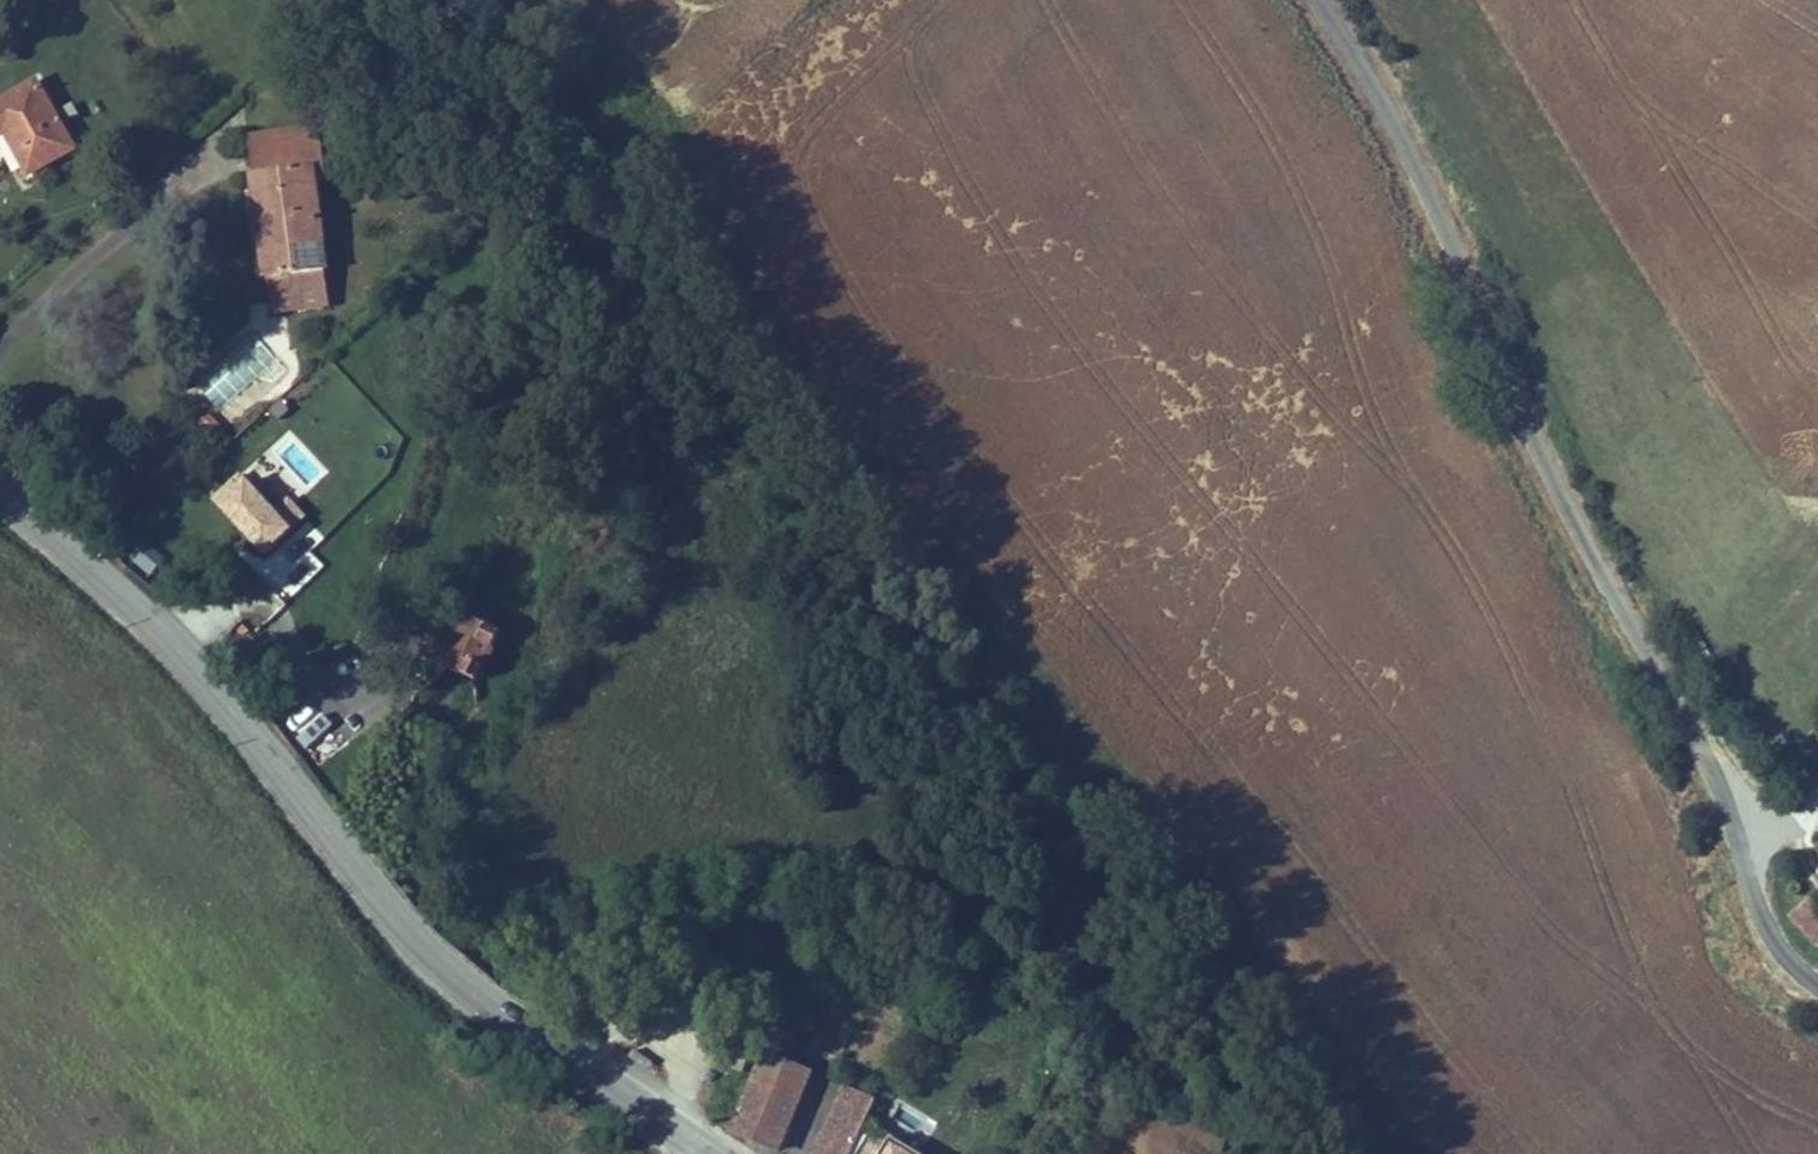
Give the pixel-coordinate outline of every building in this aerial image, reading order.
[(75,149),(61,125),(78,116),(72,105),(55,114),(37,82),(0,102),(0,135),(5,132),(29,175),(75,149)] [(250,139),(268,279),(326,271),(313,177),(327,175),(321,130),(250,139)] [(330,304),(326,271),(268,279),(272,312),(330,304)] [(267,554),(297,523),(241,469),(211,500),(267,554)] [(125,557),(150,575),(165,555),(140,537),(125,557)] [(473,679),(496,629),(463,614),(440,665),(473,679)] [(280,719),(320,764),(345,742),(306,697),(280,719)] [(1789,914),(1817,945),(1817,904),(1809,895),(1789,914)] [(619,990),(599,994),(601,1006),(621,1002),(619,990)] [(935,1008),(929,1004),(925,1009),(931,1013),(935,1008)] [(751,1054),(737,1048),(729,1066),(743,1072),(751,1054)] [(778,1151),(810,1073),(765,1055),(733,1133),(778,1151)] [(876,1102),(846,1088),(815,1153),(851,1153),(876,1102)] [(870,1132),(860,1153),(862,1153),(908,1153),(870,1132)]
